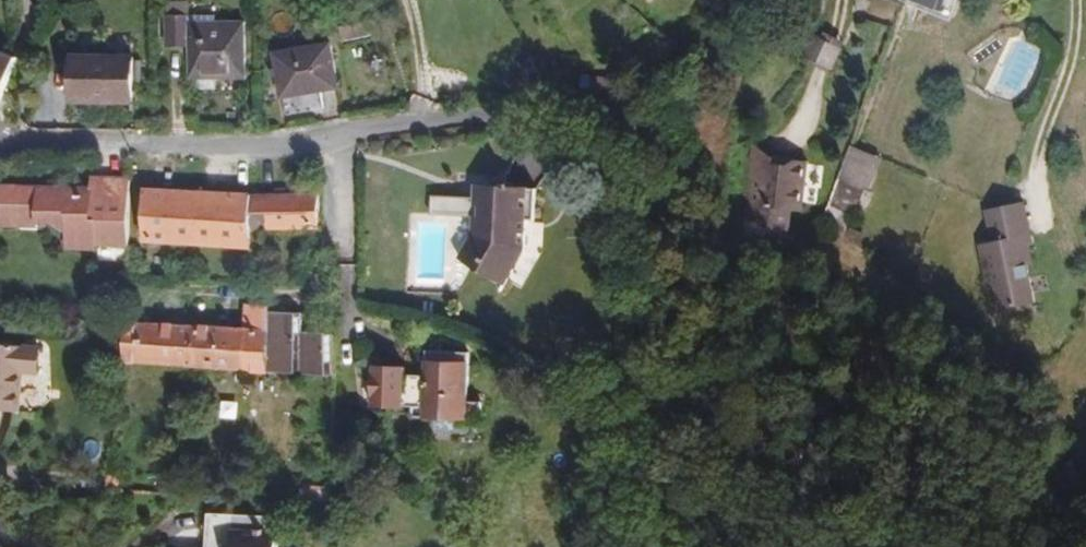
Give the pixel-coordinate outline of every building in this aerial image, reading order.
[(246,79),(245,22),(217,22),(216,16),(189,16),(189,1),(166,1),(167,14),(167,48),(190,47),(190,79),(195,79),(195,90),(217,89),(217,79),(246,79)] [(373,34),(370,21),(342,28),(345,40),(373,34)] [(830,68),(840,46),(812,33),(801,54),(830,68)] [(339,88),(331,43),(274,53),(277,70),(271,71),(272,78),(278,77),(282,98),(339,88)] [(17,59),(15,58),(0,52),(0,103),(1,103),(17,59)] [(134,104),(134,56),(72,54),(72,104),(134,104)] [(527,79),(538,73),(530,59),(519,65),(527,79)] [(618,93),(618,80),(586,81),(587,91),(587,94),(618,93)] [(287,111),(325,105),(323,92),(284,98),(287,111)] [(800,212),(806,162),(749,155),(741,221),(761,224),(761,228),(786,231),(789,211),(800,212)] [(131,179),(110,179),(110,182),(91,182),(91,189),(91,198),(57,197),(57,189),(2,187),(1,203),(0,203),(0,225),(17,225),(17,221),(54,222),(68,230),(68,248),(95,249),(95,245),(129,246),(131,179)] [(853,221),(862,195),(834,185),(833,187),(818,231),(845,241),(853,221)] [(535,220),(536,189),(485,186),(485,200),(474,199),(473,217),(473,232),(461,257),(493,276),(507,250),(525,251),(525,249),(526,231),(518,231),(518,220),(527,220),(535,220)] [(485,200),(485,186),(475,186),(474,199),(485,200)] [(91,198),(91,189),(57,189),(57,197),(91,198)] [(321,228),(320,195),(318,195),(252,196),(252,195),(251,194),(144,189),(144,240),(181,243),(254,248),(254,242),(266,242),(266,228),(318,228),(321,228)] [(473,217),(474,199),(431,197),(430,215),(473,217)] [(996,313),(1029,305),(1020,267),(1025,266),(1018,240),(1022,238),(1014,205),(977,214),(985,246),(972,250),(982,290),(989,288),(996,313)] [(526,231),(527,220),(518,220),(518,231),(526,231)] [(506,283),(525,251),(507,250),(493,276),(506,283)] [(337,374),(337,333),(304,332),(272,330),(273,311),(273,307),(251,306),(250,329),(144,323),(143,337),(126,335),(123,361),(270,370),(337,374)] [(304,332),(305,313),(273,311),(272,330),(304,332)] [(143,337),(144,323),(127,322),(127,326),(127,329),(126,335),(143,337)] [(42,347),(0,343),(0,409),(21,411),(25,371),(39,372),(42,347)] [(467,402),(470,353),(426,351),(425,376),(404,375),(405,368),(375,367),(373,406),(390,407),(390,395),(413,396),(412,408),(412,417),(433,418),(456,419),(482,420),(483,402),(467,402)] [(412,408),(413,396),(390,395),(390,407),(412,408)] [(455,428),(456,419),(433,418),(433,427),(435,430),(452,431),(455,428)] [(118,491),(120,474),(106,473),(103,491),(118,492),(118,491)] [(348,508),(348,487),(338,487),(338,508),(348,508)] [(279,532),(278,532),(278,517),(209,513),(207,546),(278,546),(279,532)]
